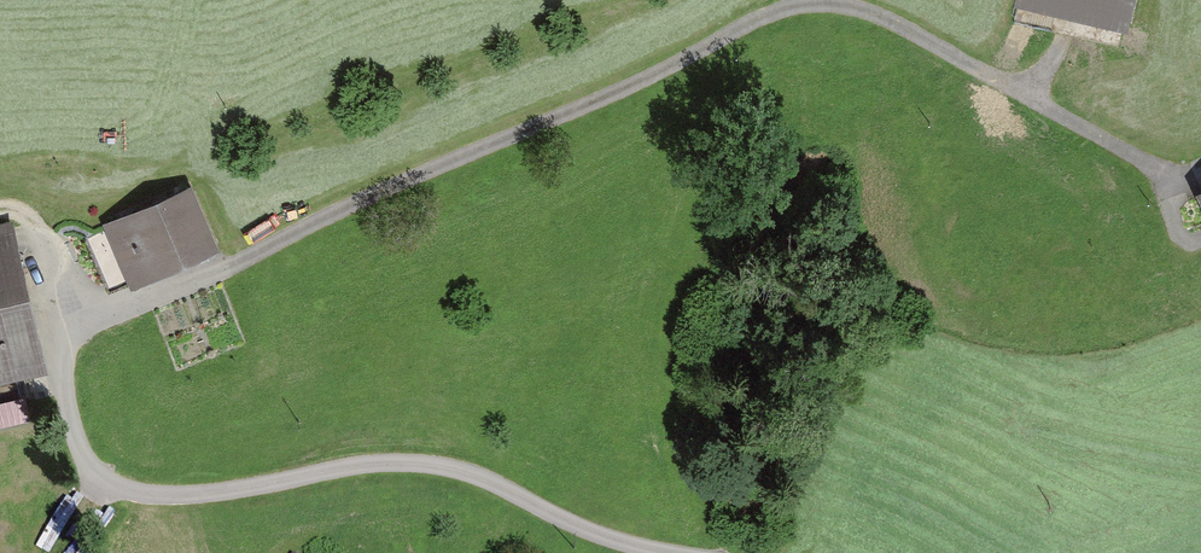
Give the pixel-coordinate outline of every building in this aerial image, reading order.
[(1014,6),(1128,30),(1135,0),(1016,0),(1014,6)] [(192,190),(107,226),(131,284),(217,247),(192,190)] [(50,370),(14,215),(0,219),(0,381),(50,370)] [(0,399),(0,423),(31,416),(25,392),(0,399)]
